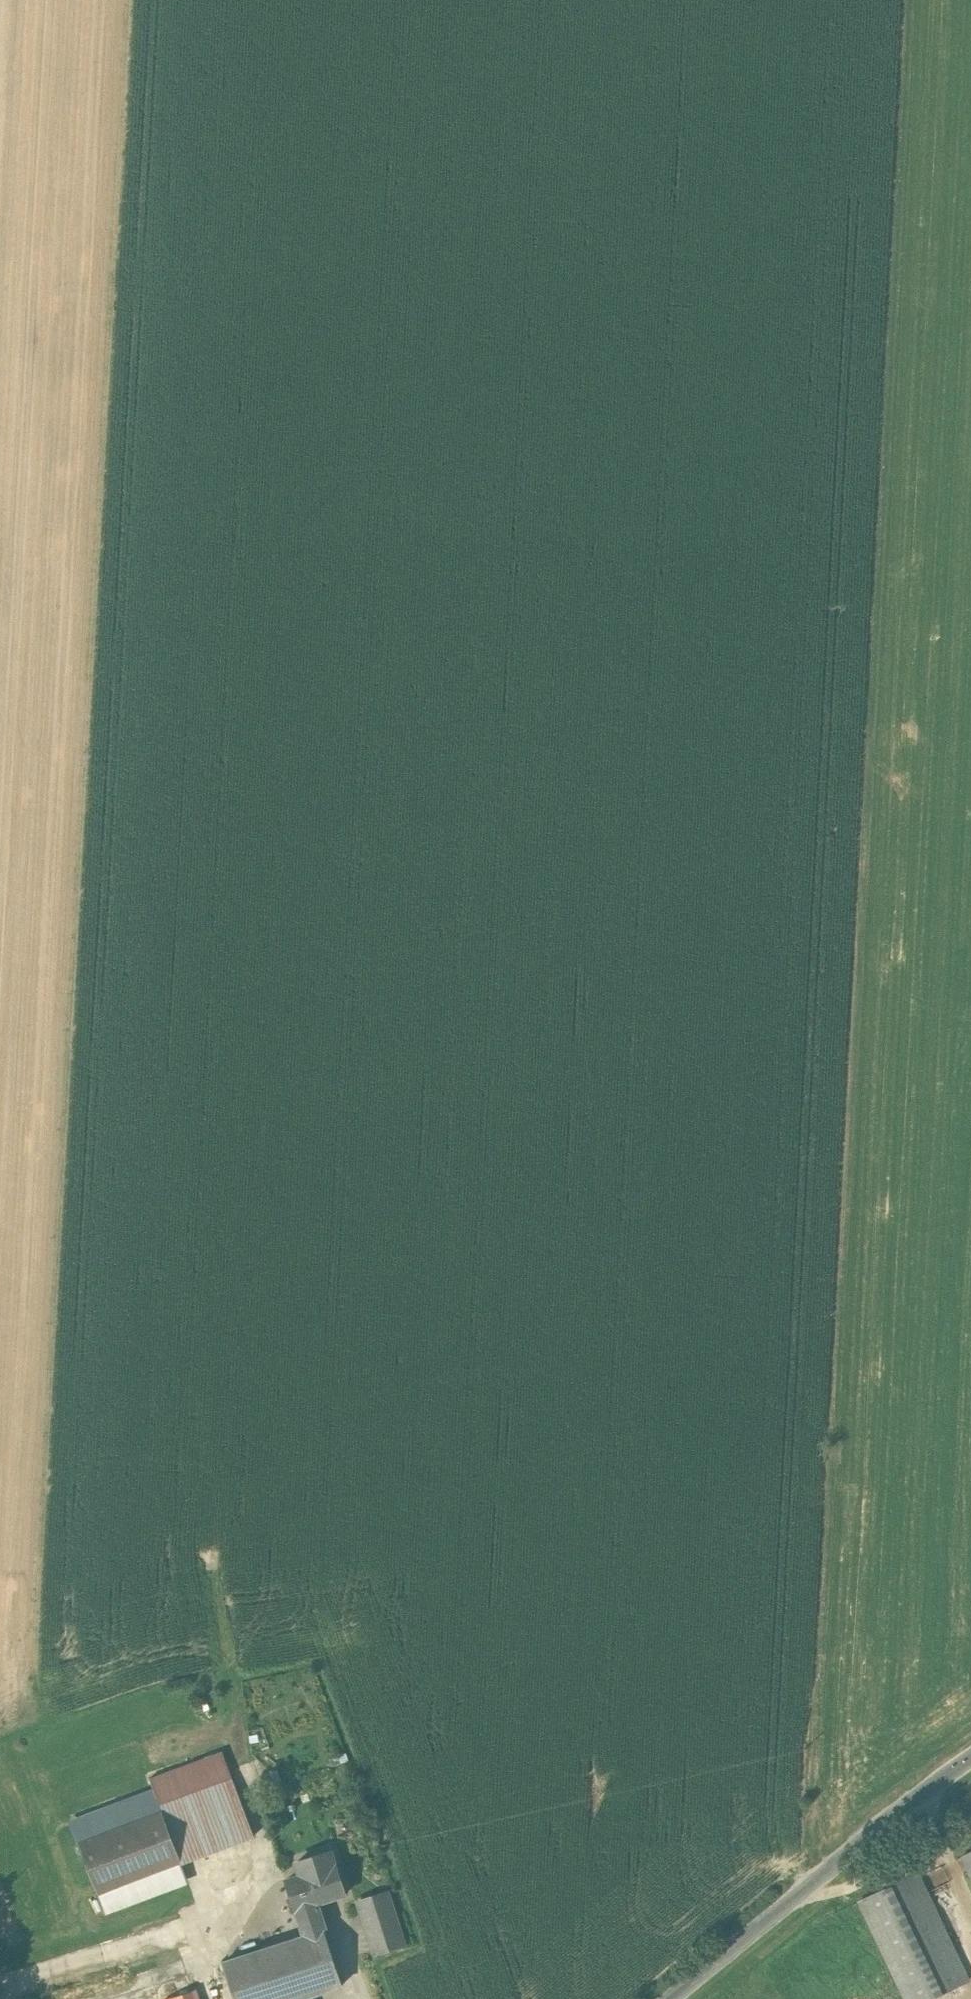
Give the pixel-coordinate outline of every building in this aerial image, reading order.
[(222,1751),(149,1778),(155,1792),(160,1806),(232,1779),(222,1751)] [(232,1779),(160,1806),(181,1862),(181,1863),(253,1836),(232,1779)] [(155,1792),(72,1823),(98,1893),(99,1893),(181,1862),(160,1806),(155,1792)] [(331,1851),(296,1862),(300,1875),(286,1880),(296,1910),(298,1909),(306,1935),(324,1930),(315,1904),(345,1894),(331,1851)] [(962,1855),(970,1875),(970,1851),(962,1855)] [(181,1862),(99,1893),(98,1893),(105,1913),(188,1883),(181,1863),(181,1862)] [(862,1901),(906,1998),(931,1998),(970,1981),(921,1874),(862,1901)] [(391,1903),(361,1913),(374,1954),(404,1944),(391,1903)] [(223,1962),(235,1998),(298,1998),(310,1995),(342,1985),(324,1930),(306,1935),(223,1962)] [(194,1989),(166,1998),(198,1998),(194,1989)]
